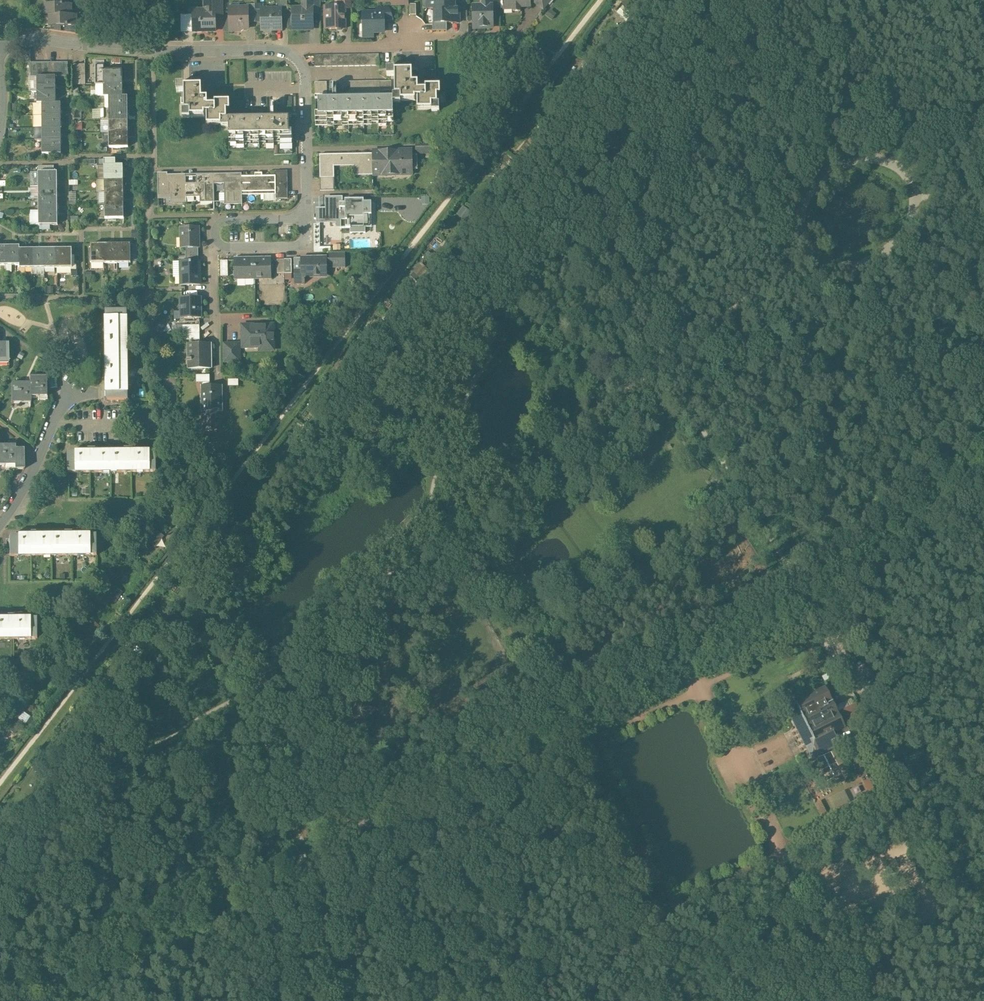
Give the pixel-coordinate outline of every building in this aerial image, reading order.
[(223,0),(211,0),(211,10),(215,10),(215,14),(223,14),(223,0)] [(308,10),(312,10),(312,14),(319,14),(319,0),(308,0),(308,10)] [(351,0),(341,0),(341,5),(350,5),(350,8),(351,8),(351,0)] [(427,9),(435,9),(435,8),(454,8),(454,0),(427,0),(427,9)] [(483,7),(473,7),(474,28),(492,28),(492,8),(499,8),(499,0),(483,0),(483,7)] [(505,2),(512,2),(512,12),(521,12),(520,5),(530,5),(530,3),(534,3),(534,2),(536,0),(505,0),(505,2)] [(534,2),(543,10),(551,0),(536,0),(534,2)] [(59,5),(46,5),(46,16),(51,16),(71,16),(71,15),(71,4),(59,5)] [(255,5),(247,5),(247,8),(248,8),(248,23),(255,23),(255,5)] [(335,7),(328,8),(326,10),(326,16),(324,17),(324,18),(326,20),(327,28),(329,30),(346,29),(346,28),(345,28),(344,7),(338,7),(335,7)] [(247,8),(240,9),(240,12),(229,12),(230,31),(239,31),(241,29),(248,29),(248,23),(248,8),(247,8)] [(394,21),(389,8),(377,8),(377,14),(384,14),(384,21),(394,21)] [(454,8),(435,8),(435,9),(435,23),(447,23),(459,23),(459,8),(454,8)] [(211,10),(193,11),(193,32),(215,31),(215,15),(215,14),(215,10),(211,10)] [(281,10),(271,10),(271,12),(261,12),(262,30),(263,30),(265,32),(270,32),(272,30),(282,30),(281,10)] [(308,10),(293,10),(294,30),(313,30),(312,14),(312,10),(308,10)] [(377,14),(363,14),(364,25),(367,25),(367,33),(384,32),(384,21),(384,14),(377,14)] [(71,15),(71,16),(51,16),(51,27),(64,27),(76,27),(76,15),(71,15)] [(447,23),(435,23),(432,23),(433,31),(447,31),(447,23)] [(67,62),(30,63),(30,77),(67,77),(67,62)] [(104,65),(95,65),(95,85),(105,85),(104,70),(104,65)] [(122,70),(104,70),(105,85),(122,85),(122,70)] [(412,83),(412,71),(395,71),(395,95),(401,95),(401,101),(415,101),(415,98),(417,98),(417,110),(437,109),(437,95),(440,95),(440,87),(418,87),(418,83),(412,83)] [(56,77),(37,77),(37,92),(56,92),(56,77)] [(379,82),(340,83),(340,94),(379,94),(379,82)] [(326,94),(326,83),(315,83),(315,95),(326,94)] [(122,85),(105,85),(105,97),(110,97),(123,97),(122,85)] [(229,103),(208,103),(208,99),(201,99),(201,87),(184,87),(184,112),(190,112),(190,117),(204,117),(204,114),(207,114),(207,126),(227,125),(226,112),(230,111),(229,103)] [(56,92),(37,92),(37,104),(40,104),(42,104),(56,104),(56,92)] [(123,97),(110,97),(110,110),(128,109),(128,97),(123,97)] [(393,99),(318,100),(318,123),(393,122),(393,99)] [(56,104),(42,104),(43,116),(61,116),(61,104),(56,104)] [(110,110),(101,110),(101,122),(110,122),(128,121),(128,109),(110,110)] [(61,116),(43,116),(43,128),(61,128),(61,116)] [(289,118),(229,120),(229,143),(290,142),(289,118)] [(128,121),(110,122),(110,134),(128,133),(128,121)] [(61,140),(61,128),(43,128),(43,141),(61,140)] [(128,133),(110,134),(110,148),(128,148),(128,133)] [(61,140),(43,141),(43,155),(61,154),(61,140)] [(411,151),(392,151),(392,154),(372,154),(373,173),(382,173),(382,176),(411,176),(411,171),(411,151)] [(373,173),(372,154),(330,155),(330,163),(320,163),(320,185),(335,185),(334,164),(357,164),(357,173),(373,173)] [(115,165),(104,165),(104,166),(104,180),(123,180),(122,165),(115,165)] [(57,173),(38,173),(38,188),(57,187),(57,173)] [(185,175),(167,175),(167,173),(158,173),(158,196),(170,196),(170,193),(174,193),(174,198),(175,198),(175,201),(186,201),(186,198),(186,184),(185,175)] [(214,184),(213,174),(196,175),(196,183),(186,184),(186,198),(205,197),(205,199),(214,199),(214,184)] [(241,177),(241,174),(213,174),(214,184),(224,184),(224,195),(227,195),(227,202),(242,202),(242,196),(241,177)] [(276,195),(275,176),(241,177),(242,196),(276,195)] [(123,193),(123,180),(104,180),(105,193),(123,193)] [(57,187),(38,188),(38,199),(57,199),(57,187)] [(123,193),(105,193),(105,204),(123,204),(123,193)] [(371,203),(343,203),(343,197),(328,197),(328,211),(319,211),(319,221),(340,220),(341,228),(371,227),(371,203)] [(57,199),(38,199),(38,211),(57,211),(57,199)] [(123,219),(123,204),(105,204),(105,219),(123,219)] [(57,211),(38,211),(39,226),(57,225),(57,211)] [(198,248),(198,227),(181,227),(182,240),(185,240),(185,248),(198,248)] [(104,245),(91,245),(91,264),(104,264),(104,245)] [(117,246),(104,245),(104,264),(117,264),(117,246)] [(131,246),(117,246),(117,264),(131,264),(131,246)] [(18,247),(4,247),(5,265),(18,265),(18,249),(18,247)] [(31,249),(18,249),(18,265),(18,268),(31,268),(31,249)] [(44,249),(31,249),(31,268),(44,268),(44,249)] [(57,249),(44,249),(44,268),(58,268),(57,249)] [(72,249),(57,249),(58,268),(72,268),(72,249)] [(346,251),(329,252),(329,267),(347,267),(346,251)] [(265,258),(265,260),(255,260),(255,279),(272,279),(271,258),(265,258)] [(255,260),(244,260),(244,259),(238,259),(238,279),(255,279),(255,260)] [(325,276),(325,259),(303,260),(303,269),(303,274),(304,274),(304,276),(325,276)] [(230,275),(229,260),(221,260),(222,276),(230,275)] [(199,284),(198,261),(185,261),(181,262),(181,275),(184,275),(185,284),(199,284)] [(303,274),(303,269),(294,269),(294,283),(303,283),(303,284),(305,284),(305,280),(304,280),(304,276),(304,274),(303,274)] [(199,309),(199,297),(182,297),(182,311),(185,310),(185,318),(200,318),(200,309),(199,309)] [(127,313),(107,313),(107,333),(108,333),(108,337),(107,337),(107,377),(109,377),(109,381),(107,381),(107,401),(128,400),(127,313)] [(274,348),(273,325),(249,325),(249,331),(242,331),(242,344),(264,344),(264,349),(274,348)] [(0,344),(0,361),(9,361),(8,344),(0,344)] [(209,344),(189,344),(189,360),(186,360),(186,362),(187,362),(192,362),(192,370),(210,369),(209,344)] [(240,362),(239,344),(224,345),(225,363),(240,362)] [(54,377),(48,378),(50,389),(57,388),(54,377)] [(48,378),(30,378),(30,384),(30,398),(40,398),(48,398),(48,378)] [(30,398),(30,384),(12,385),(12,404),(21,404),(21,401),(30,401),(30,398)] [(220,389),(203,389),(204,402),(206,402),(206,411),(220,410),(220,389)] [(220,410),(206,411),(206,402),(204,402),(204,413),(204,431),(212,431),(221,421),(220,410)] [(0,446),(0,466),(6,466),(6,464),(14,464),(14,466),(15,466),(15,446),(0,446)] [(124,450),(124,453),(95,454),(95,451),(88,451),(89,454),(68,454),(68,473),(155,472),(155,452),(132,453),(132,450),(124,450)] [(158,547),(165,535),(158,530),(150,543),(158,547)] [(66,537),(37,538),(37,535),(30,535),(30,538),(9,538),(9,557),(97,556),(97,537),(72,537),(72,534),(66,534),(66,537)] [(37,640),(37,620),(13,620),(13,617),(6,617),(6,620),(0,620),(0,640),(37,640)] [(825,688),(805,699),(803,695),(794,700),(796,704),(786,708),(803,741),(812,759),(839,746),(833,732),(862,718),(855,705),(838,713),(825,688)] [(816,769),(822,767),(819,760),(814,763),(816,769)] [(829,798),(834,810),(851,802),(846,791),(829,798)] [(797,847),(786,853),(790,862),(802,856),(797,847)]
